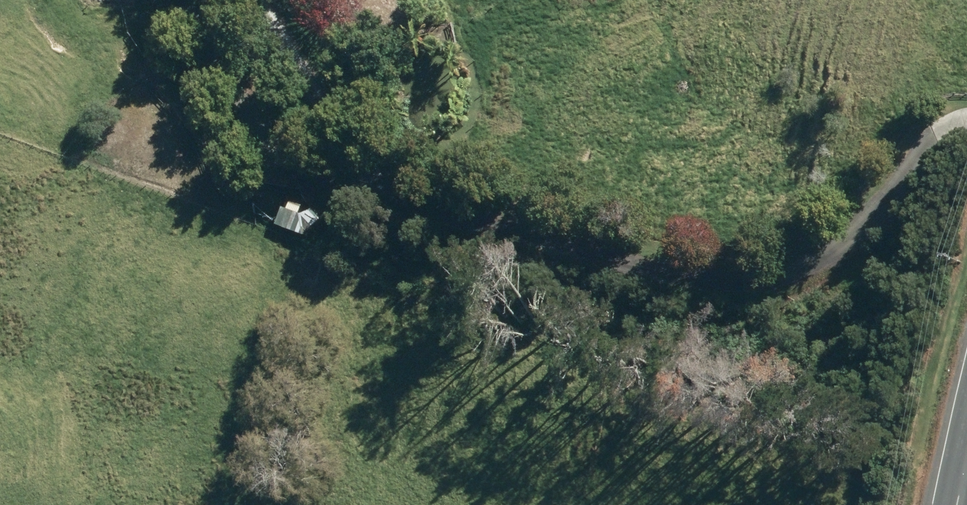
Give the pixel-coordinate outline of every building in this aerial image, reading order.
[(273,227),(300,240),(316,226),(306,213),(297,220),(280,213),(273,227)]
